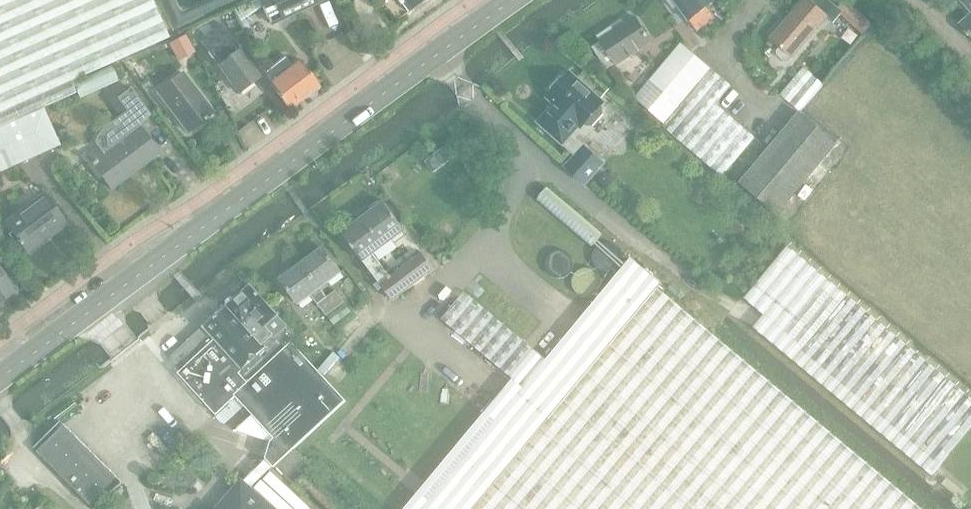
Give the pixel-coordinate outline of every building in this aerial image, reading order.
[(58,101),(75,94),(69,82),(72,81),(110,64),(117,61),(168,37),(151,0),(0,0),(0,127),(42,109),(58,101)] [(271,25),(316,3),(322,0),(259,0),(271,25)] [(408,13),(425,0),(424,0),(399,0),(408,13)] [(673,10),(678,6),(696,32),(714,19),(707,9),(720,0),(719,0),(666,0),(673,10)] [(793,59),(827,18),(834,23),(843,11),(829,0),(812,0),(810,3),(806,0),(805,0),(771,41),(779,48),(776,51),(776,56),(783,61),(788,61),(790,57),(793,59)] [(970,13),(970,0),(960,0),(970,13)] [(960,26),(970,38),(970,16),(960,26)] [(246,32),(250,30),(248,23),(245,18),(240,21),(246,32)] [(600,42),(592,47),(607,70),(616,64),(618,67),(653,44),(636,18),(625,25),(615,32),(611,26),(597,36),(600,42)] [(238,94),(260,77),(220,24),(198,40),(218,66),(238,94)] [(179,61),(195,52),(185,34),(169,43),(179,61)] [(680,44),(636,101),(664,125),(662,128),(721,178),(755,138),(715,105),(730,86),(680,44)] [(297,59),(290,65),(284,57),(263,72),(272,84),(271,85),(290,110),(306,98),(306,99),(309,97),(312,98),(316,95),(317,91),(319,89),(297,59)] [(110,64),(72,81),(79,98),(118,81),(110,64)] [(804,67),(780,95),(799,111),(800,112),(823,84),(822,83),(804,67)] [(187,131),(212,113),(182,73),(157,91),(187,131)] [(550,110),(540,122),(575,154),(582,145),(571,136),(579,127),(580,129),(584,125),(586,126),(592,125),(603,113),(603,107),(602,106),(604,104),(570,74),(566,79),(561,78),(552,89),(553,93),(549,98),(557,106),(552,112),(550,110)] [(111,189),(159,153),(137,124),(150,114),(130,87),(116,98),(125,110),(98,130),(93,141),(98,147),(86,156),(111,189)] [(49,125),(42,109),(0,127),(0,172),(59,146),(49,125)] [(799,115),(740,186),(778,218),(838,147),(799,115)] [(586,148),(572,163),(569,165),(590,184),(606,167),(586,148)] [(443,155),(403,183),(422,211),(464,182),(462,180),(470,175),(483,190),(502,175),(483,149),(465,161),(460,155),(449,163),(443,155)] [(65,223),(44,195),(6,223),(28,253),(44,240),(43,239),(65,223)] [(370,208),(372,211),(341,234),(380,285),(390,278),(372,254),(405,230),(384,202),(381,205),(378,201),(370,208)] [(745,298),(764,314),(753,327),(932,475),(970,428),(970,398),(788,246),(745,298)] [(341,273),(322,249),(301,264),(320,289),(341,273)] [(392,301),(434,269),(422,253),(390,278),(380,285),(392,301)] [(661,284),(631,258),(547,360),(464,292),(441,320),(514,379),(406,508),(475,508),(661,284)] [(280,280),(299,305),(311,296),(326,316),(335,309),(325,296),(319,289),(320,289),(301,264),(280,280)] [(0,271),(0,304),(2,302),(6,302),(13,297),(14,293),(16,292),(0,271)] [(661,284),(475,508),(928,508),(661,284)] [(294,344),(299,339),(251,287),(236,300),(232,299),(228,302),(228,305),(220,313),(269,366),(293,344),(294,344)] [(334,325),(351,312),(334,289),(325,296),(335,309),(326,316),(334,325)] [(175,354),(172,360),(174,366),(180,373),(179,374),(224,423),(242,407),(235,399),(236,398),(235,397),(269,366),(220,313),(175,354)] [(269,366),(235,397),(236,398),(253,416),(236,431),(271,443),(266,460),(274,469),(285,459),(295,450),(317,429),(347,402),(335,389),(294,344),(293,344),(269,366)] [(94,508),(121,482),(61,423),(35,450),(94,508)] [(277,467),(293,485),(312,468),(295,450),(277,467)] [(242,485),(221,508),(271,508),(242,485)]
